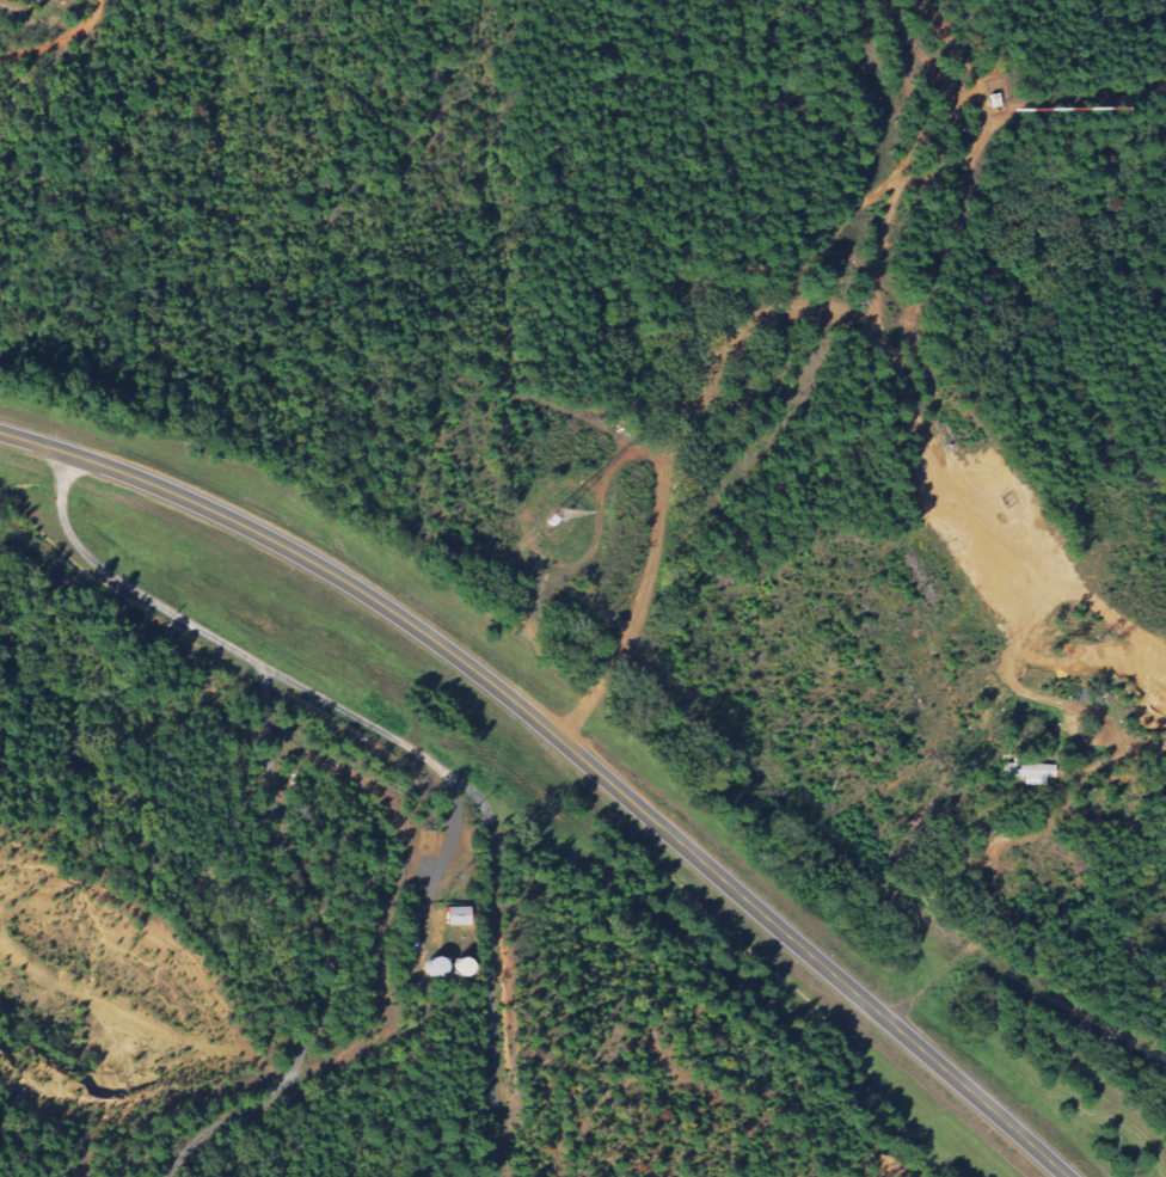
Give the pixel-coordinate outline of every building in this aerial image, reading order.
[(996,90),(999,103),(1008,102),(1005,87),(996,90)] [(1055,778),(1055,765),(1031,765),(1031,759),(1006,760),(1006,777),(1024,777),(1024,785),(1045,785),(1045,778),(1055,778)] [(465,906),(443,907),(444,925),(466,925),(465,906)] [(466,960),(418,954),(416,971),(463,977),(466,960)]
